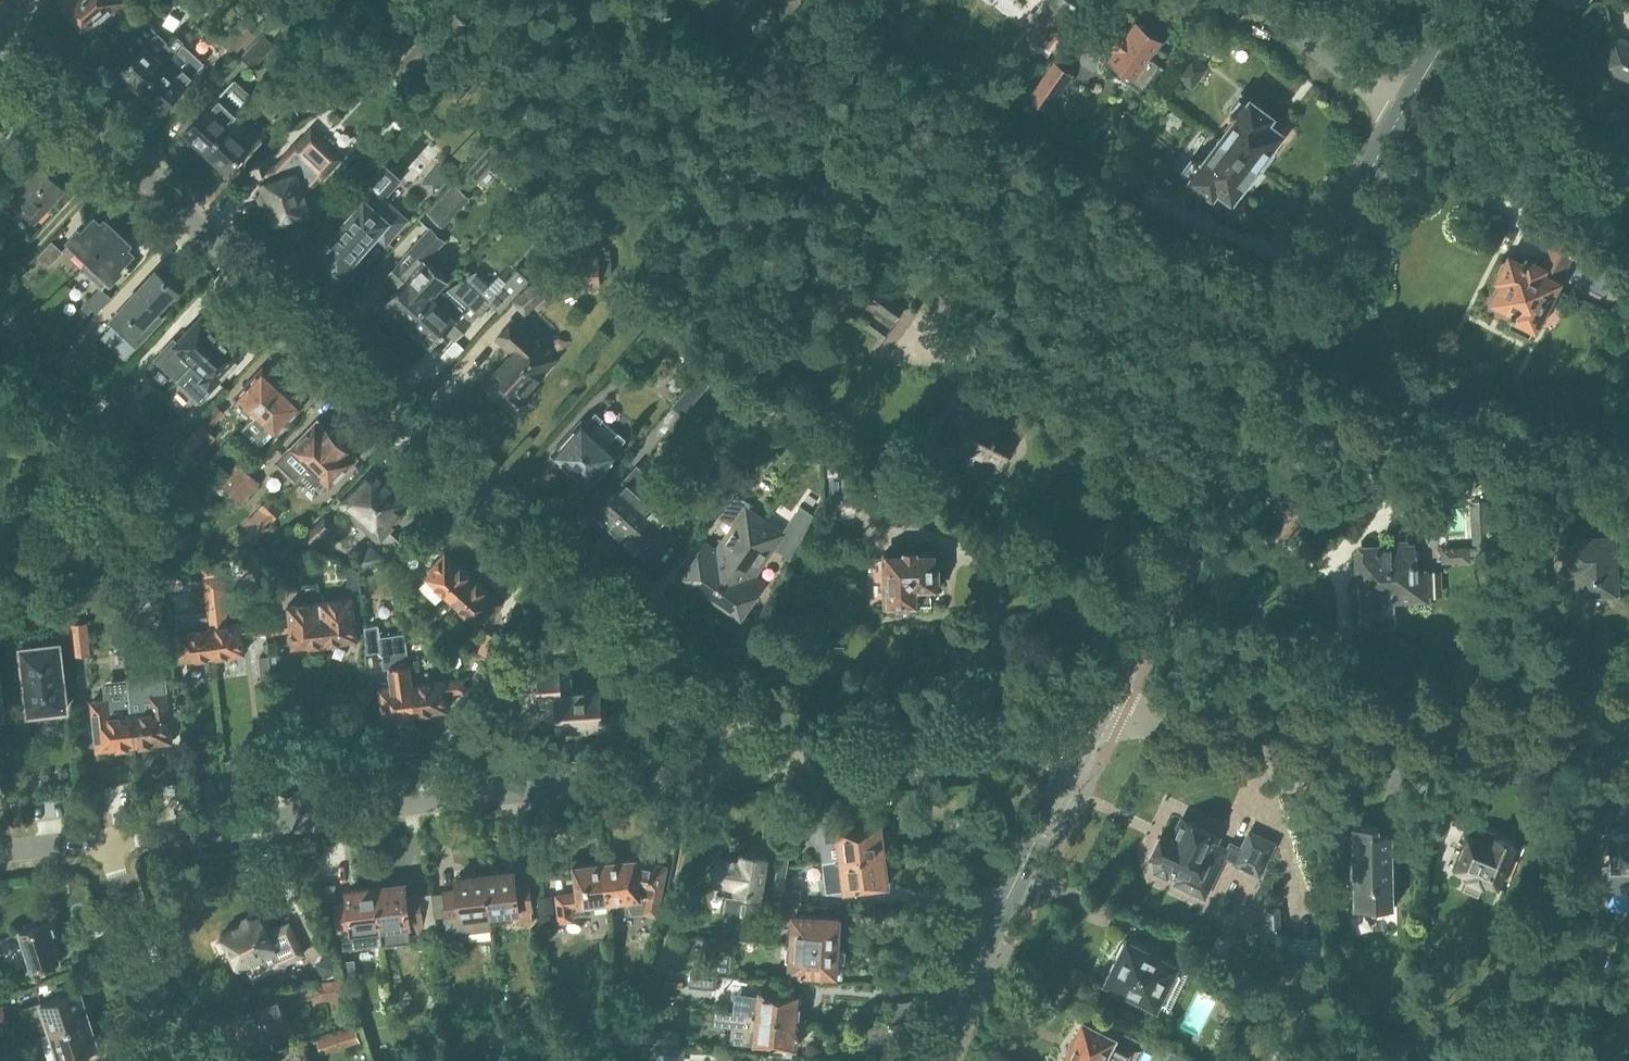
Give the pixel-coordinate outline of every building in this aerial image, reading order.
[(90,30),(127,0),(66,0),(90,30)] [(1035,13),(1032,11),(1020,27),(1048,48),(1070,20),(1044,1),(1035,13)] [(1107,44),(1112,48),(1102,62),(1140,90),(1160,64),(1150,57),(1164,38),(1162,36),(1165,33),(1152,23),(1149,27),(1135,17),(1128,28),(1122,24),(1107,44)] [(121,48),(132,57),(121,70),(141,88),(174,51),(176,48),(184,41),(178,35),(171,43),(146,20),(121,48)] [(413,28),(382,62),(398,76),(406,68),(407,68),(410,64),(409,64),(418,55),(421,57),(431,46),(413,28)] [(254,68),(277,44),(264,33),(242,56),(254,68)] [(1628,77),(1628,42),(1610,34),(1597,62),(1628,77)] [(176,48),(174,51),(141,88),(162,108),(205,62),(184,43),(185,42),(184,41),(176,48)] [(1191,87),(1206,67),(1192,56),(1177,76),(1191,87)] [(1056,61),(1029,98),(1049,112),(1075,75),(1056,61)] [(222,92),(186,131),(207,150),(214,142),(240,114),(255,97),(236,80),(224,93),(222,92)] [(313,113),(331,105),(322,84),(292,98),(299,114),(311,108),(313,113)] [(1218,137),(1225,142),(1263,171),(1276,153),(1270,148),(1279,136),(1278,131),(1266,122),(1271,116),(1243,95),(1232,111),(1235,114),(1218,137)] [(210,153),(204,160),(219,173),(225,166),(227,169),(239,156),(244,160),(260,142),(266,135),(260,130),(259,131),(240,114),(214,142),(207,150),(210,153)] [(263,189),(260,194),(262,199),(268,202),(274,222),(312,210),(308,198),(305,186),(337,152),(311,128),(261,182),(263,189)] [(1189,175),(1213,193),(1218,187),(1232,198),(1244,182),(1251,187),(1263,171),(1225,142),(1218,137),(1201,159),(1194,153),(1180,171),(1188,177),(1189,175)] [(436,194),(456,171),(444,159),(423,182),(436,194)] [(1119,179),(1140,196),(1153,180),(1131,163),(1119,179)] [(1,202),(14,215),(23,205),(36,217),(65,186),(42,164),(31,176),(28,174),(1,202)] [(408,218),(385,198),(401,179),(385,164),(367,184),(376,192),(368,202),(365,200),(356,210),(352,206),(337,223),(342,227),(332,238),(331,237),(327,241),(328,243),(319,253),(324,258),(323,259),(335,269),(336,268),(341,273),(376,233),(387,242),(408,218)] [(444,227),(471,198),(455,183),(428,211),(444,227)] [(67,241),(88,261),(81,268),(82,269),(118,230),(106,218),(102,222),(96,216),(82,230),(79,228),(67,241)] [(1511,311),(1515,314),(1509,326),(1530,336),(1572,253),(1576,255),(1585,237),(1581,235),(1581,234),(1564,225),(1564,226),(1560,224),(1551,242),(1554,243),(1542,267),(1529,260),(1527,262),(1523,260),(1522,263),(1510,257),(1500,277),(1493,291),(1498,294),(1495,300),(1512,308),(1511,311)] [(386,300),(396,309),(395,310),(409,324),(442,288),(443,288),(450,279),(428,261),(448,240),(434,227),(389,277),(399,286),(386,300)] [(86,301),(87,302),(82,307),(89,313),(94,309),(97,312),(111,297),(102,289),(111,279),(112,280),(123,269),(120,266),(134,251),(127,246),(131,242),(118,230),(82,269),(100,286),(86,301)] [(53,240),(38,256),(50,267),(65,251),(53,240)] [(599,250),(599,246),(577,247),(578,287),(602,287),(602,278),(612,278),(611,249),(599,250)] [(141,328),(178,289),(157,269),(120,309),(141,328)] [(409,324),(422,336),(424,334),(434,343),(446,330),(456,339),(475,319),(475,318),(490,301),(501,311),(530,279),(518,269),(504,284),(499,278),(493,284),(477,271),(465,279),(445,291),(443,288),(442,288),(409,324)] [(0,274),(0,295),(11,282),(1,273),(0,274)] [(540,276),(512,300),(526,316),(554,291),(540,276)] [(842,308),(859,320),(858,322),(882,339),(905,308),(880,290),(879,292),(862,279),(842,308)] [(183,354),(192,363),(222,331),(223,331),(225,329),(215,319),(212,322),(204,314),(166,353),(176,362),(183,354)] [(488,381),(500,392),(497,396),(515,413),(528,397),(525,394),(541,377),(545,372),(546,373),(561,357),(556,352),(518,317),(498,337),(514,351),(488,381)] [(178,379),(200,400),(220,378),(217,376),(242,350),(223,331),(222,331),(192,363),(178,379)] [(86,333),(62,361),(73,371),(97,343),(86,333)] [(264,368),(236,398),(255,415),(282,386),(264,368)] [(682,415),(711,383),(701,374),(672,406),(682,415)] [(255,415),(255,416),(242,429),(259,445),(264,445),(302,404),(282,386),(255,415)] [(935,435),(963,448),(966,447),(1001,464),(1017,430),(992,418),(997,407),(965,392),(958,407),(969,413),(961,430),(942,420),(935,435)] [(179,452),(184,457),(188,454),(195,461),(217,437),(210,430),(226,413),(216,403),(197,422),(201,426),(181,447),(182,449),(179,452)] [(588,422),(585,420),(555,453),(589,484),(619,451),(618,449),(627,439),(619,431),(618,433),(604,419),(605,418),(597,412),(588,422)] [(316,421),(284,454),(276,463),(296,483),(302,477),(301,477),(338,437),(325,425),(323,427),(316,421)] [(752,474),(779,444),(768,434),(741,464),(752,474)] [(312,489),(314,489),(316,490),(317,490),(320,490),(326,484),(329,487),(356,459),(349,452),(351,450),(338,437),(301,477),(302,477),(312,489)] [(829,477),(831,477),(844,476),(844,473),(845,460),(829,460),(829,477)] [(232,495),(252,474),(239,463),(220,484),(232,495)] [(626,483),(598,514),(623,537),(643,515),(654,502),(655,502),(665,490),(637,465),(623,481),(626,483)] [(844,476),(831,477),(831,496),(845,496),(845,501),(868,501),(868,473),(844,473),(844,476)] [(252,474),(232,495),(243,504),(262,483),(252,474)] [(405,500),(380,477),(350,508),(376,532),(386,521),(390,525),(402,511),(398,508),(405,500)] [(716,546),(708,541),(684,575),(714,595),(767,518),(752,508),(755,505),(738,493),(719,516),(731,525),(716,546)] [(278,505),(270,498),(245,525),(251,531),(267,513),(269,514),(278,505)] [(654,502),(643,515),(623,537),(649,561),(681,526),(655,502),(654,502)] [(784,530),(767,518),(714,595),(741,615),(765,580),(757,575),(775,549),(791,559),(816,515),(801,505),(784,530)] [(276,521),(269,514),(267,513),(251,531),(259,539),(276,521)] [(337,525),(326,514),(303,538),(313,547),(320,539),(322,540),(337,525)] [(1565,535),(1566,571),(1578,570),(1579,595),(1617,593),(1616,547),(1628,547),(1627,520),(1601,521),(1602,533),(1565,535)] [(1358,548),(1360,600),(1369,600),(1370,615),(1391,614),(1391,599),(1420,598),(1419,563),(1418,563),(1417,552),(1416,552),(1415,542),(1409,542),(1409,541),(1395,542),(1395,546),(1358,548)] [(1443,563),(1471,562),(1471,546),(1442,547),(1443,563)] [(432,565),(434,567),(425,576),(451,599),(472,575),(445,550),(432,565)] [(937,587),(937,550),(886,552),(887,605),(933,604),(932,587),(937,587)] [(210,626),(213,625),(216,656),(248,652),(246,635),(267,633),(265,618),(228,623),(222,574),(204,576),(209,614),(210,626)] [(502,602),(472,575),(451,599),(478,624),(483,618),(485,620),(502,602)] [(321,600),(325,643),(358,639),(353,596),(321,600)] [(265,618),(267,633),(291,630),(293,646),(325,643),(321,600),(288,603),(289,616),(265,618)] [(209,614),(176,618),(181,660),(216,656),(213,625),(210,626),(209,614)] [(389,668),(391,686),(380,687),(384,717),(416,713),(410,663),(406,633),(381,635),(378,614),(364,617),(368,652),(382,651),(384,668),(389,668)] [(72,624),(75,655),(92,654),(89,622),(72,624)] [(479,651),(492,657),(500,639),(487,633),(479,651)] [(23,648),(30,712),(49,709),(49,713),(62,711),(62,708),(67,707),(60,644),(23,648)] [(483,656),(474,676),(485,680),(493,660),(483,656)] [(484,687),(505,697),(519,668),(497,658),(484,687)] [(538,663),(541,706),(556,705),(558,730),(602,727),(601,715),(607,714),(606,702),(601,702),(600,690),(576,691),(574,670),(562,670),(561,662),(538,663)] [(413,682),(411,663),(410,663),(416,713),(448,710),(447,693),(466,691),(464,677),(446,679),(413,682)] [(150,693),(152,710),(132,713),(136,745),(173,741),(167,691),(150,693)] [(111,715),(109,698),(92,700),(98,750),(136,745),(132,713),(111,715)] [(1223,856),(1234,862),(1241,847),(1229,841),(1226,848),(1215,843),(1219,836),(1181,817),(1173,834),(1164,829),(1151,857),(1155,859),(1155,871),(1166,876),(1170,874),(1177,878),(1176,882),(1204,896),(1223,856)] [(881,823),(865,825),(864,818),(828,822),(824,825),(826,842),(830,844),(837,843),(839,859),(884,853),(884,851),(887,848),(886,841),(883,839),(881,823)] [(1379,832),(1378,824),(1354,825),(1356,907),(1393,906),(1392,831),(1379,832)] [(1274,843),(1249,831),(1234,862),(1259,874),(1274,843)] [(1601,839),(1601,847),(1604,850),(1609,852),(1610,852),(1611,866),(1605,866),(1605,889),(1628,889),(1628,831),(1627,831),(1613,832),(1609,832),(1609,833),(1607,833),(1604,835),(1601,839)] [(1463,877),(1466,878),(1462,887),(1480,895),(1484,886),(1486,887),(1488,883),(1497,887),(1516,843),(1498,835),(1493,846),(1470,836),(1455,869),(1465,873),(1463,877)] [(790,852),(780,850),(778,864),(788,866),(790,852)] [(742,854),(741,859),(721,855),(717,881),(737,884),(736,896),(727,895),(724,914),(727,915),(724,936),(754,940),(765,919),(758,918),(763,889),(768,858),(757,856),(755,853),(748,852),(744,854),(742,854)] [(885,857),(884,853),(839,859),(843,890),(888,884),(886,868),(889,866),(888,859),(885,857)] [(627,900),(633,914),(644,913),(657,916),(664,888),(669,864),(638,858),(637,856),(606,859),(611,901),(627,900)] [(574,863),(577,892),(556,894),(560,922),(575,920),(574,915),(594,913),(593,904),(611,901),(606,859),(574,863)] [(788,866),(778,864),(776,878),(786,880),(788,866)] [(487,874),(492,916),(519,913),(521,924),(532,923),(531,909),(532,909),(529,883),(517,884),(515,871),(487,874)] [(444,916),(444,922),(446,921),(448,940),(468,938),(468,932),(492,929),(490,916),(492,916),(487,874),(456,877),(458,891),(446,892),(448,915),(444,916)] [(408,896),(406,883),(377,886),(384,945),(412,942),(411,934),(425,932),(420,894),(408,896)] [(353,936),(353,933),(381,930),(383,945),(384,945),(377,886),(347,890),(348,903),(336,905),(340,937),(353,936)] [(774,891),(771,907),(799,907),(799,906),(802,906),(803,889),(774,890),(774,891)] [(538,896),(540,914),(555,912),(553,895),(538,896)] [(766,916),(791,918),(790,943),(838,946),(838,945),(841,941),(842,933),(839,929),(840,917),(798,915),(799,907),(771,907),(766,916)] [(1265,909),(1264,936),(1268,936),(1280,948),(1280,976),(1272,976),(1272,985),(1275,986),(1281,985),(1283,1007),(1283,1023),(1284,1032),(1287,1034),(1292,1034),(1318,1033),(1320,1028),(1317,939),(1290,940),(1280,930),(1279,909),(1265,909)] [(242,923),(223,932),(240,967),(248,963),(276,948),(276,947),(260,914),(255,917),(248,914),(244,916),(242,923)] [(18,929),(27,954),(22,956),(27,970),(60,959),(54,938),(59,937),(53,918),(18,929)] [(1108,980),(1159,1006),(1170,1011),(1190,971),(1182,968),(1128,940),(1108,980)] [(838,946),(790,943),(788,971),(836,974),(837,963),(840,958),(841,951),(838,946)] [(732,954),(698,951),(696,969),(730,972),(732,954)] [(325,979),(342,970),(333,954),(316,963),(325,979)] [(730,976),(701,974),(699,987),(729,990),(730,976)] [(346,978),(313,983),(316,1001),(349,996),(346,978)] [(736,994),(734,1011),(757,1014),(802,1019),(804,1003),(800,1002),(802,992),(779,989),(779,991),(762,989),(762,987),(759,987),(758,996),(736,994)] [(42,1020),(44,1022),(46,1022),(50,1033),(90,1020),(80,989),(22,1008),(25,1019),(37,1018),(40,1019),(42,1020)] [(235,1014),(245,1045),(258,1041),(260,1046),(290,1036),(293,1032),(289,1021),(284,1018),(283,1014),(284,1014),(280,999),(235,1014)] [(0,1007),(0,1024),(9,1021),(4,1005),(0,1007)] [(802,1019),(757,1014),(734,1011),(717,1010),(715,1023),(733,1025),(731,1040),(755,1043),(755,1044),(775,1046),(775,1045),(797,1048),(798,1035),(796,1035),(797,1025),(802,1026),(803,1019),(802,1019)] [(58,1059),(59,1059),(59,1060),(81,1060),(84,1060),(81,1051),(99,1046),(90,1020),(50,1033),(58,1059)] [(1132,1053),(1114,1044),(1117,1039),(1084,1022),(1064,1060),(1128,1060),(1132,1053)] [(319,1055),(358,1042),(353,1027),(314,1040),(319,1055)] [(259,1060),(310,1060),(305,1045),(259,1060)] [(658,1060),(682,1060),(684,1048),(656,1045),(654,1060),(658,1060)] [(1172,1051),(1167,1060),(1190,1060),(1172,1051)]
